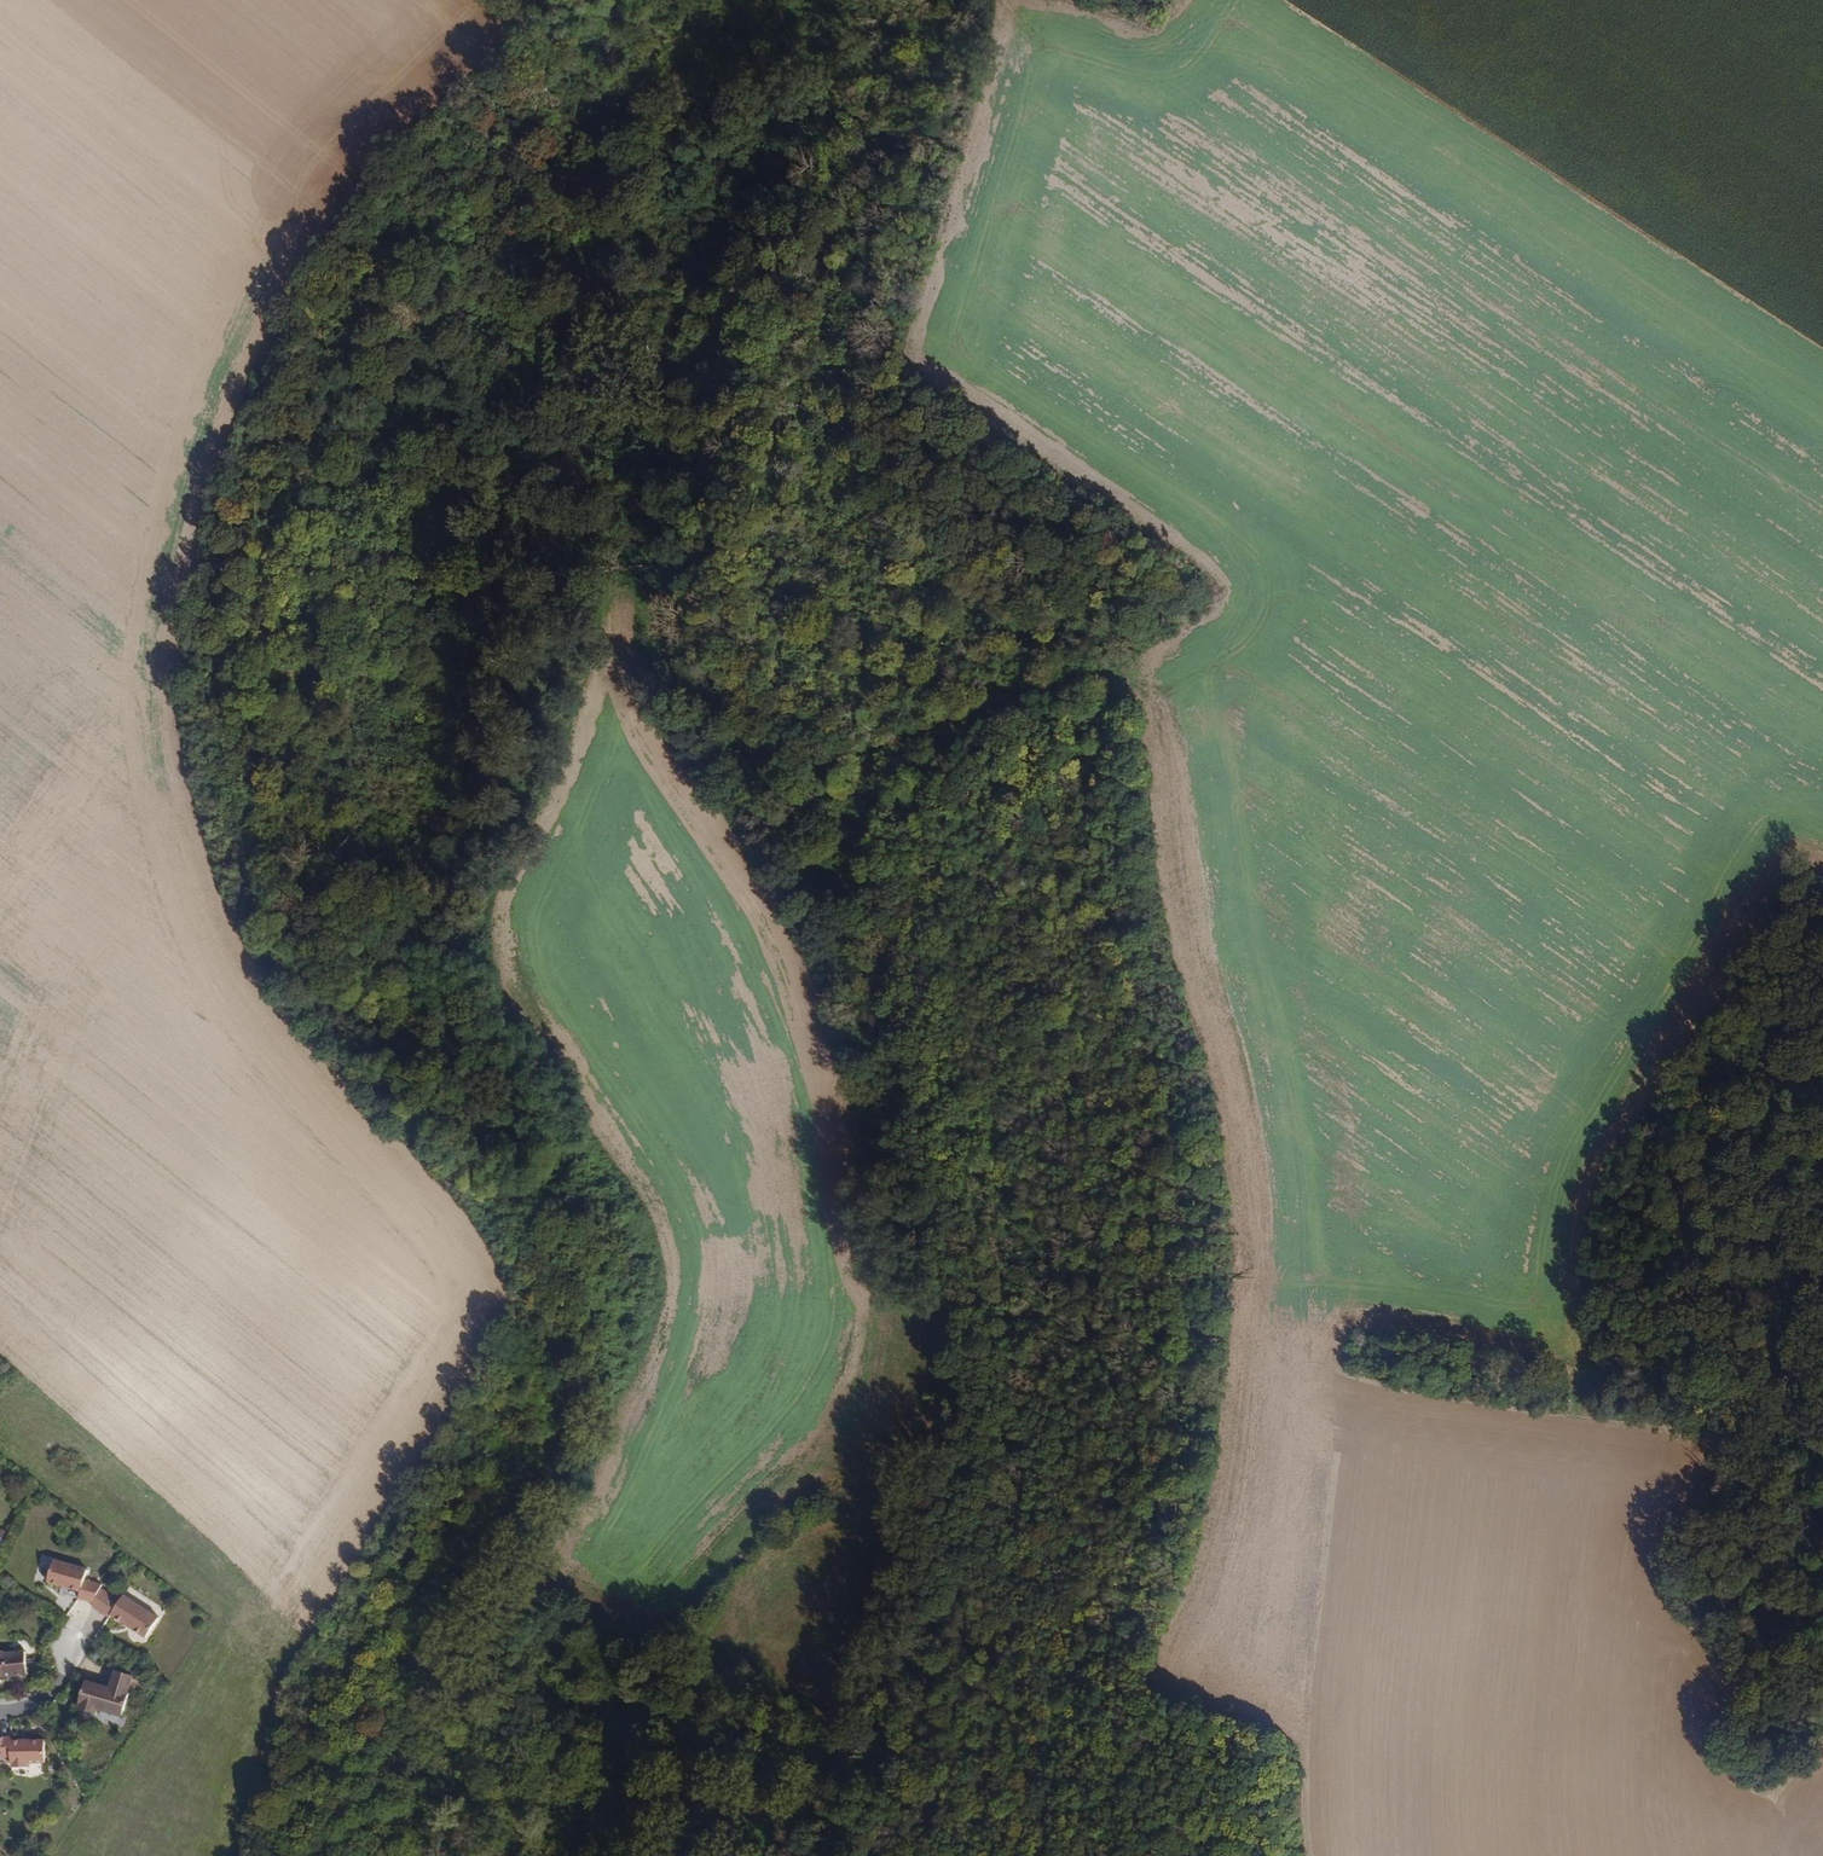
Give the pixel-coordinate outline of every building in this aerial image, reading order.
[(93,1604),(95,1599),(101,1588),(103,1584),(84,1577),(86,1570),(52,1561),(44,1585),(79,1595),(78,1599),(86,1602),(93,1604)] [(93,1604),(92,1606),(109,1618),(113,1614),(146,1638),(159,1617),(123,1594),(120,1598),(101,1588),(95,1599),(93,1604)] [(28,1676),(27,1650),(6,1651),(0,1649),(0,1677),(1,1677),(28,1676)] [(136,1672),(114,1666),(109,1682),(86,1676),(77,1708),(98,1714),(100,1708),(124,1715),(136,1672)] [(46,1740),(13,1740),(13,1736),(0,1736),(0,1759),(11,1759),(11,1768),(29,1768),(29,1763),(46,1763),(46,1740)]
